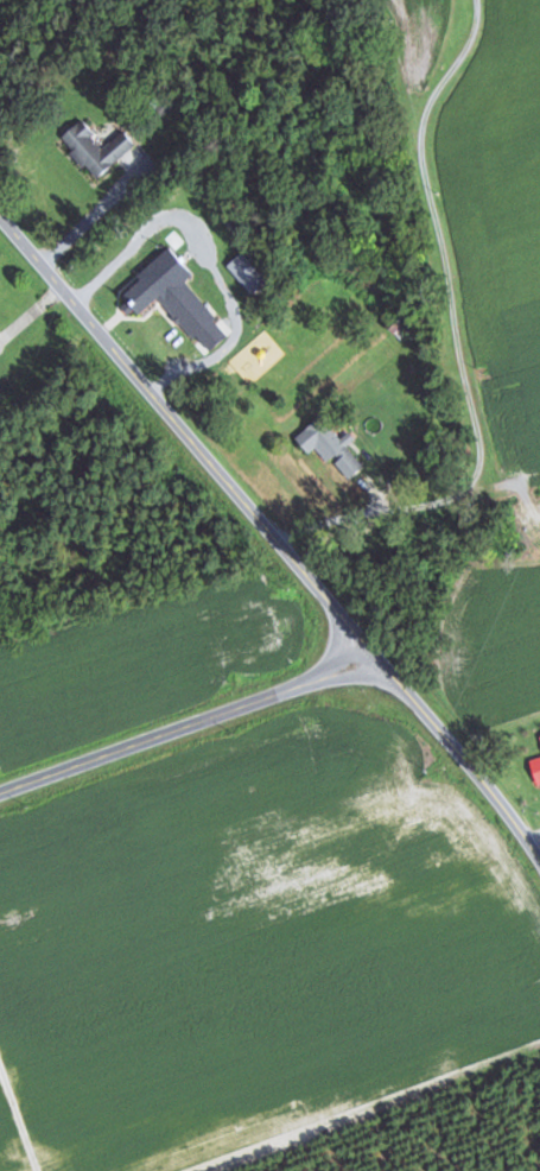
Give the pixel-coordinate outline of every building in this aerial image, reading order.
[(95,179),(135,145),(123,130),(102,148),(78,121),(59,137),(95,179)] [(157,297),(190,337),(213,318),(182,279),(169,290),(150,266),(116,292),(134,315),(157,297)] [(396,320),(385,323),(387,332),(398,330),(396,320)] [(315,417),(294,440),(309,454),(314,448),(329,462),(331,460),(352,479),(366,464),(315,417)]
